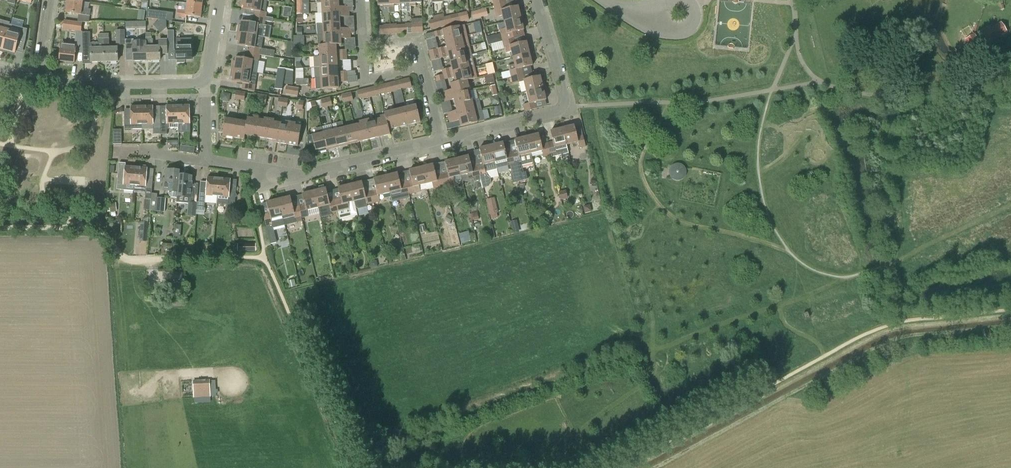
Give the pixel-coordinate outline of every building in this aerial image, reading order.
[(267,2),(254,0),(242,0),(241,6),(243,6),(243,11),(254,12),(253,18),(265,20),(266,14),(265,14),(267,2)] [(388,9),(388,0),(377,0),(377,7),(383,6),(383,9),(388,9)] [(399,5),(399,0),(388,0),(388,9),(389,9),(389,13),(394,13),(394,6),(399,5)] [(410,0),(399,0),(399,5),(400,5),(400,11),(405,10),(406,13),(411,12),(410,7),(410,0)] [(87,3),(82,2),(82,3),(67,1),(66,14),(79,16),(79,18),(89,19),(91,10),(86,9),(87,3)] [(148,2),(148,1),(142,1),(141,10),(139,10),(138,11),(147,12),(147,8),(148,2)] [(339,2),(321,4),(321,13),(321,14),(348,13),(348,12),(348,6),(343,7),(339,7),(339,2)] [(200,19),(202,6),(187,4),(186,13),(178,12),(177,18),(186,19),(187,17),(200,19)] [(503,23),(523,18),(521,11),(519,11),(518,7),(507,10),(505,4),(493,7),(496,17),(501,16),(503,23)] [(173,13),(148,10),(147,13),(147,18),(172,21),(173,13)] [(487,10),(473,13),(474,18),(488,15),(487,10)] [(147,13),(147,12),(138,11),(137,20),(144,21),(144,19),(147,19),(147,18),(147,13)] [(322,24),(317,25),(340,24),(340,17),(344,17),(349,16),(348,13),(321,14),(322,24)] [(454,16),(456,24),(460,23),(469,20),(467,13),(458,15),(454,16)] [(272,26),(274,18),(267,16),(265,24),(272,26)] [(451,25),(456,24),(454,16),(443,19),(445,26),(451,25)] [(264,27),(265,20),(253,18),(252,24),(241,22),(240,27),(237,26),(236,34),(262,38),(263,38),(269,39),(271,28),(264,27)] [(502,42),(514,39),(512,34),(524,31),(523,27),(525,27),(523,18),(503,23),(505,29),(499,30),(502,42)] [(411,19),(411,23),(412,34),(418,33),(422,33),(421,19),(411,19)] [(439,28),(445,26),(443,19),(433,22),(435,29),(439,28)] [(3,51),(8,31),(10,26),(10,24),(2,22),(0,21),(0,50),(3,51)] [(82,25),(68,23),(67,31),(81,33),(82,25)] [(405,34),(412,34),(411,23),(405,24),(405,27),(400,27),(401,34),(405,34)] [(198,34),(199,26),(187,24),(185,32),(198,34)] [(340,24),(317,25),(318,36),(342,34),(350,34),(350,33),(349,28),(344,29),(340,29),(340,24)] [(8,31),(3,51),(15,54),(19,40),(26,42),(27,30),(10,26),(8,31)] [(444,42),(467,37),(465,26),(459,28),(425,36),(426,41),(443,37),(444,42)] [(379,36),(390,35),(389,27),(379,28),(379,36)] [(396,35),(401,34),(400,27),(389,27),(390,35),(396,35)] [(995,40),(992,34),(996,32),(993,27),(979,35),(970,40),(973,46),(977,51),(986,45),(995,40)] [(116,45),(125,45),(124,30),(115,30),(116,45)] [(104,63),(104,34),(98,34),(98,43),(90,43),(90,32),(82,33),(82,45),(91,45),(91,50),(90,50),(90,64),(104,63)] [(146,43),(146,49),(147,49),(147,62),(160,62),(160,55),(167,55),(167,40),(158,40),(159,49),(153,49),(153,39),(151,39),(151,33),(146,33),(146,42),(146,43)] [(104,34),(104,63),(117,63),(116,50),(109,50),(109,34),(104,34)] [(262,43),(262,38),(236,34),(235,42),(238,42),(237,47),(248,49),(247,54),(259,56),(259,55),(273,57),(274,51),(261,49),(262,43)] [(342,34),(318,36),(318,42),(319,47),(336,47),(336,45),(341,45),(341,39),(344,38),(344,39),(350,39),(350,34),(342,34)] [(430,57),(470,47),(467,37),(444,42),(446,48),(428,52),(430,57)] [(191,39),(176,39),(176,48),(176,62),(177,62),(177,65),(185,64),(185,61),(192,61),(192,47),(191,39)] [(512,59),(531,54),(530,46),(528,47),(527,43),(515,45),(514,39),(502,42),(503,49),(506,48),(507,53),(509,53),(510,58),(511,58),(512,59)] [(126,40),(126,57),(133,57),(133,61),(133,63),(147,62),(147,49),(146,49),(146,43),(144,43),(144,42),(135,42),(135,43),(133,43),(133,40),(126,40)] [(1010,63),(1010,47),(1008,41),(1001,44),(1010,63)] [(74,64),(75,53),(76,44),(61,42),(59,63),(66,63),(66,64),(73,65),(73,64),(74,64)] [(319,57),(313,57),(313,58),(346,57),(346,51),(346,50),(344,50),(336,51),(336,47),(319,47),(319,57)] [(450,64),(472,58),(470,47),(430,57),(431,62),(448,58),(450,64)] [(256,74),(259,56),(247,54),(246,60),(235,58),(234,62),(232,62),(230,70),(250,73),(256,74)] [(511,78),(522,75),(521,69),(532,66),(531,62),(533,62),(531,54),(512,59),(513,65),(508,66),(511,78)] [(396,56),(386,56),(386,64),(396,65),(396,56)] [(346,57),(313,58),(314,69),(337,68),(337,62),(347,62),(346,57)] [(982,60),(990,71),(994,68),(987,57),(982,60)] [(443,76),(475,68),(472,58),(450,64),(451,69),(442,71),(443,76)] [(337,68),(314,69),(315,80),(348,79),(356,78),(355,73),(352,73),(347,73),(342,73),(338,74),(337,68)] [(450,85),(472,80),(477,78),(475,68),(443,76),(435,78),(436,83),(453,79),(454,83),(450,84),(450,85)] [(296,81),(309,80),(309,79),(308,79),(308,77),(303,77),(303,69),(296,70),(296,81)] [(248,85),(250,73),(230,70),(229,78),(232,79),(231,83),(242,85),(241,90),(253,92),(254,86),(248,85)] [(285,70),(284,78),(293,80),(293,71),(285,70)] [(487,84),(495,81),(492,74),(485,76),(487,84)] [(526,93),(545,88),(543,80),(541,81),(540,77),(524,81),(522,75),(511,78),(512,84),(523,82),(526,93)] [(348,79),(315,80),(316,89),(321,89),(321,91),(339,90),(338,84),(348,83),(348,79)] [(398,81),(400,90),(405,89),(411,88),(409,79),(398,81)] [(443,98),(469,92),(467,82),(472,80),(450,85),(451,91),(442,93),(443,98)] [(396,90),(400,90),(398,81),(388,84),(390,93),(397,92),(396,90)] [(384,95),(390,93),(388,84),(377,86),(379,95),(384,94),(384,95)] [(498,95),(495,85),(488,87),(489,91),(491,91),(492,96),(498,95)] [(376,96),(379,95),(377,86),(367,89),(369,98),(376,97),(376,96)] [(297,97),(298,89),(286,87),(285,95),(297,97)] [(545,88),(526,93),(528,104),(523,106),(524,112),(536,109),(534,104),(546,100),(545,97),(547,96),(545,88)] [(230,102),(231,91),(223,89),(221,100),(230,102)] [(363,100),(369,98),(367,89),(357,91),(358,100),(363,99),(363,100)] [(472,102),(472,101),(469,92),(443,98),(444,103),(453,100),(455,106),(472,102)] [(448,119),(482,111),(479,99),(472,101),(472,102),(455,106),(456,111),(447,114),(448,119)] [(179,143),(178,107),(166,107),(166,118),(159,118),(160,131),(160,136),(166,135),(166,131),(169,128),(178,128),(178,140),(170,141),(170,146),(179,146),(179,143)] [(178,107),(179,143),(190,143),(190,133),(184,133),(184,129),(183,129),(183,125),(189,125),(189,107),(178,107)] [(405,109),(409,126),(420,124),(416,107),(405,109)] [(130,131),(141,131),(141,108),(130,108),(130,118),(124,118),(124,131),(130,131)] [(160,131),(159,118),(153,118),(152,108),(141,108),(141,131),(153,131),(160,131)] [(399,129),(409,126),(405,109),(395,112),(399,129)] [(482,111),(448,119),(449,124),(459,122),(460,128),(484,122),(482,111)] [(388,131),(399,129),(395,112),(384,114),(385,117),(389,136),(388,131)] [(379,139),(389,136),(385,117),(380,118),(380,121),(375,122),(379,139)] [(258,121),(258,119),(253,118),(253,120),(247,119),(246,123),(244,141),(245,137),(255,138),(258,121)] [(233,139),(236,122),(225,120),(222,137),(233,139)] [(266,140),(269,120),(264,120),(263,122),(258,121),(255,138),(266,140)] [(276,141),(279,125),(273,124),(274,121),(269,120),(266,140),(276,141)] [(379,139),(375,122),(369,123),(369,121),(364,122),(368,141),(379,139)] [(246,123),(236,122),(233,139),(244,141),(246,123)] [(343,130),(344,129),(342,122),(336,124),(337,131),(333,132),(337,149),(347,146),(343,130)] [(358,144),(368,141),(364,122),(359,123),(359,126),(354,127),(358,144)] [(287,146),(290,124),(285,123),(284,125),(279,125),(276,141),(275,144),(287,146)] [(290,124),(287,146),(298,147),(301,128),(295,127),(295,125),(290,124)] [(566,146),(577,143),(579,149),(585,147),(582,136),(576,137),(574,126),(562,129),(566,146)] [(347,146),(358,144),(354,127),(344,129),(343,130),(347,146)] [(322,135),(323,135),(321,128),(315,129),(317,136),(312,137),(316,154),(326,151),(322,135)] [(568,153),(566,146),(562,129),(550,132),(553,143),(546,145),(549,156),(551,155),(551,157),(568,153)] [(326,151),(337,149),(333,132),(323,135),(322,135),(326,151)] [(549,156),(546,145),(541,146),(538,135),(526,138),(530,154),(542,152),(543,157),(549,156)] [(511,153),(514,164),(532,160),(530,154),(526,138),(514,141),(517,152),(511,153)] [(514,164),(511,153),(505,155),(503,144),(491,147),(496,170),(497,170),(496,169),(514,164)] [(180,151),(193,153),(194,147),(181,145),(180,151)] [(486,172),(496,170),(491,147),(478,150),(482,165),(477,166),(480,180),(482,188),(488,187),(491,183),(490,178),(487,176),(486,172)] [(480,180),(477,166),(471,168),(468,157),(456,160),(460,177),(461,177),(462,182),(474,179),(474,182),(480,180)] [(454,178),(460,177),(456,160),(444,163),(446,174),(441,175),(444,187),(445,187),(455,184),(454,178)] [(669,171),(669,172),(669,173),(670,174),(670,175),(670,176),(671,177),(672,178),(673,179),(674,180),(675,180),(676,180),(678,181),(679,180),(680,180),(681,180),(682,179),(683,179),(684,178),(684,177),(685,176),(685,175),(686,174),(686,173),(686,172),(686,171),(686,170),(686,169),(685,168),(684,167),(684,166),(683,166),(682,165),(681,164),(680,164),(679,164),(678,164),(677,164),(676,164),(675,164),(674,165),(673,165),(672,166),(671,167),(671,168),(670,169),(670,170),(669,171)] [(157,198),(157,194),(152,194),(153,181),(146,180),(147,169),(146,169),(146,166),(137,165),(137,168),(136,168),(134,191),(134,193),(145,194),(144,209),(150,210),(150,211),(155,211),(157,198)] [(444,187),(441,175),(435,176),(432,166),(421,168),(425,186),(432,184),(433,190),(439,188),(441,195),(446,194),(445,187),(444,187)] [(134,191),(136,168),(124,167),(124,174),(118,173),(116,190),(134,191)] [(687,179),(700,183),(703,171),(690,167),(687,179)] [(413,188),(425,186),(421,168),(408,171),(411,183),(406,184),(408,196),(415,194),(413,188)] [(177,198),(179,172),(165,171),(163,192),(168,192),(168,194),(169,196),(171,197),(173,198),(177,198)] [(179,172),(177,198),(176,203),(188,204),(187,216),(195,217),(197,196),(191,196),(193,178),(179,176),(179,172)] [(408,196),(406,184),(400,185),(397,174),(385,177),(389,194),(390,194),(391,199),(395,200),(399,199),(402,197),(408,196)] [(378,197),(389,194),(385,177),(373,180),(376,191),(370,193),(373,204),(379,203),(378,197)] [(217,204),(219,180),(207,179),(206,186),(200,186),(198,211),(204,211),(205,203),(216,204),(217,204)] [(217,204),(216,204),(216,206),(228,208),(228,209),(234,209),(236,184),(230,184),(230,181),(219,180),(217,204)] [(373,204),(370,193),(364,194),(361,183),(349,186),(355,208),(358,209),(366,207),(366,206),(373,204)] [(357,214),(355,208),(349,186),(337,189),(340,200),(334,201),(337,213),(338,213),(340,220),(343,219),(342,215),(341,215),(340,213),(350,210),(350,213),(353,215),(357,214)] [(337,213),(334,201),(328,203),(325,190),(314,193),(318,209),(320,218),(337,213)] [(306,212),(318,209),(314,193),(302,196),(304,207),(298,208),(301,220),(308,218),(306,212)] [(165,199),(157,198),(155,211),(164,212),(165,199)] [(290,198),(278,201),(284,224),(295,221),(301,220),(298,208),(292,209),(290,198)] [(268,215),(263,217),(266,228),(268,237),(275,236),(273,229),(284,226),(284,224),(278,201),(266,204),(268,215)] [(497,218),(496,213),(497,212),(495,203),(487,205),(489,215),(490,214),(491,219),(497,218)] [(147,242),(148,223),(141,222),(139,242),(147,242)] [(461,244),(471,241),(469,235),(459,238),(461,244)] [(172,245),(162,244),(161,255),(172,255),(172,245)] [(211,253),(212,244),(204,244),(203,252),(211,253)] [(193,396),(216,396),(216,380),(193,380),(193,396)]
